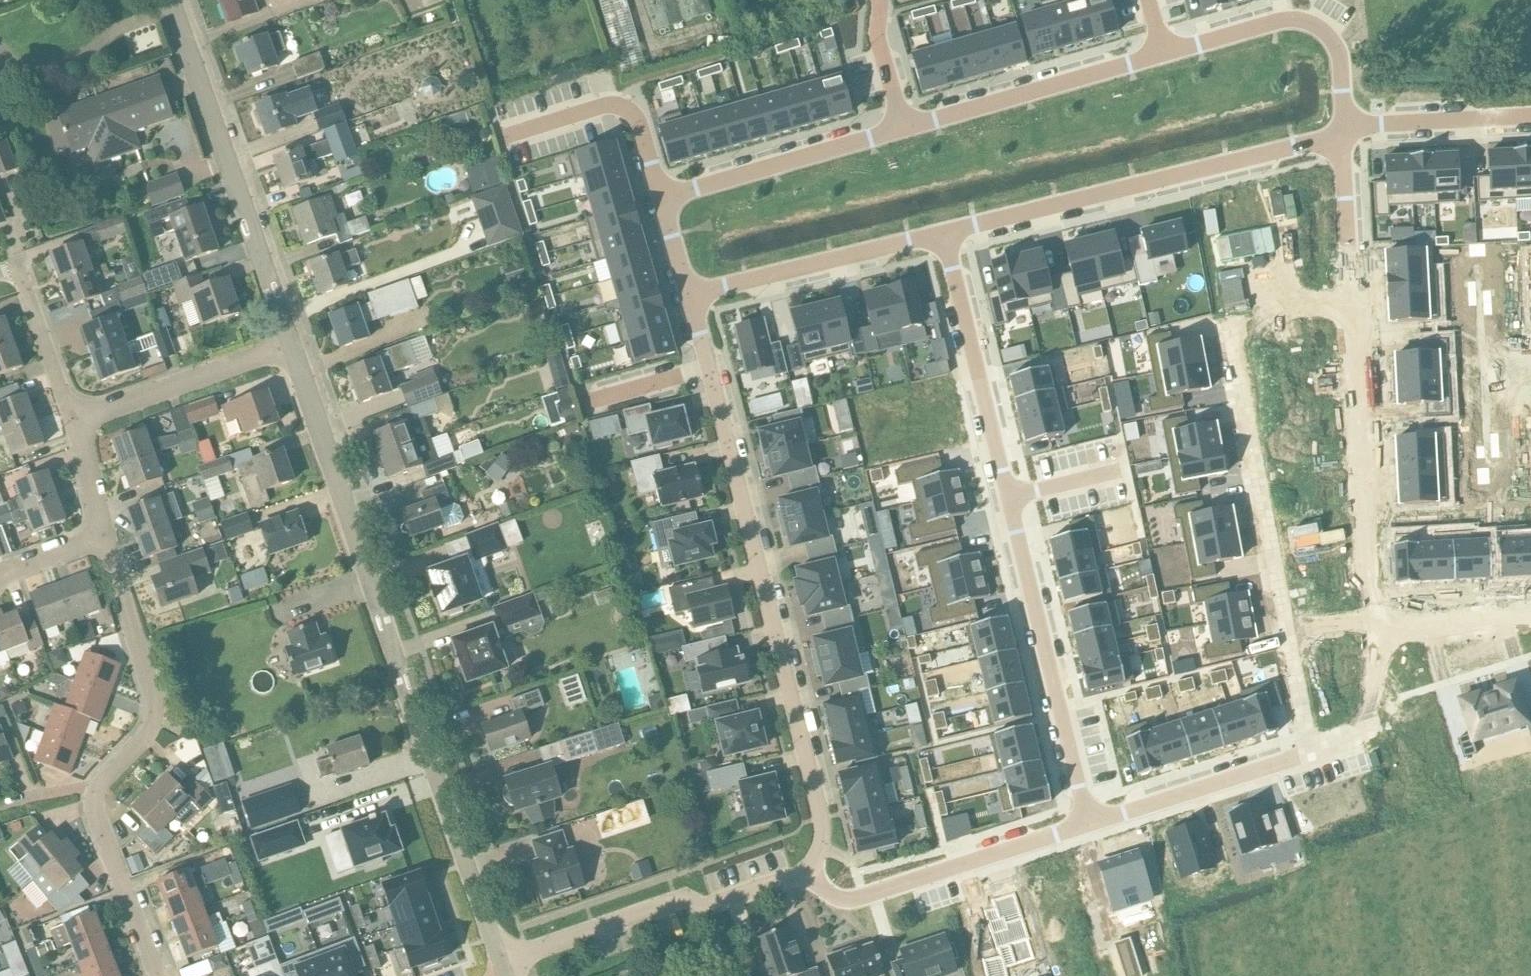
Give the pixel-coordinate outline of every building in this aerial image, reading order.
[(227,23),(258,12),(253,0),(219,0),(227,23)] [(622,81),(647,74),(626,0),(599,0),(622,81)] [(656,30),(712,11),(708,0),(645,0),(656,30)] [(951,1),(953,9),(964,6),(963,0),(956,0),(951,1)] [(1039,3),(1042,12),(1053,50),(1074,44),(1062,0),(1049,0),(1039,3)] [(1074,44),(1095,38),(1085,0),(1062,0),(1074,44)] [(1095,38),(1096,38),(1117,32),(1108,0),(1085,0),(1095,38)] [(1204,11),(1227,5),(1226,4),(1225,0),(1201,0),(1204,11)] [(934,6),(923,9),(925,17),(936,14),(934,6)] [(923,9),(911,12),(913,20),(925,17),(923,9)] [(1042,12),(1021,18),(1032,56),(1053,50),(1042,12)] [(1015,27),(993,33),(1003,68),(1025,62),(1015,27)] [(831,29),(820,32),(822,40),(833,36),(831,29)] [(277,65),(273,54),(285,50),(279,32),(267,36),(266,35),(235,46),(241,63),(245,62),(250,75),(277,65)] [(993,33),(974,38),(984,74),(1003,68),(993,33)] [(974,38),(954,44),(964,80),(984,74),(974,38)] [(798,39),(786,43),(789,50),(800,47),(798,39)] [(786,43),(775,47),(777,54),(789,50),(786,43)] [(935,49),(934,50),(935,51),(945,85),(964,80),(954,44),(935,49)] [(934,45),(911,51),(923,92),(945,85),(935,51),(934,50),(935,49),(934,45)] [(758,46),(746,49),(748,57),(757,55),(760,53),(759,52),(758,46)] [(746,49),(735,53),(737,61),(748,57),(746,49)] [(319,53),(292,63),(297,79),(325,69),(319,53)] [(720,64),(709,68),(711,75),(722,72),(720,64)] [(709,68),(697,71),(700,79),(711,75),(709,68)] [(840,72),(817,78),(818,83),(820,82),(820,84),(830,118),(851,112),(840,72)] [(138,148),(132,130),(172,116),(158,77),(46,116),(58,151),(69,147),(71,153),(88,148),(93,163),(138,148)] [(681,77),(670,80),(672,88),(684,84),(681,77)] [(670,80),(658,84),(661,91),(672,88),(670,80)] [(818,83),(800,88),(810,124),(830,118),(820,84),(820,82),(818,83)] [(800,88),(780,94),(790,130),(810,124),(800,88)] [(257,108),(253,112),(257,125),(263,126),(266,136),(295,125),(293,118),(315,111),(308,90),(286,98),(285,95),(256,105),(257,108)] [(767,98),(760,99),(771,135),(776,134),(790,130),(780,94),(767,98)] [(760,99),(741,105),(751,141),(771,135),(760,99)] [(340,104),(315,113),(321,130),(346,121),(340,104)] [(741,105),(721,111),(731,147),(751,141),(741,105)] [(721,111),(701,117),(712,152),(731,147),(721,111)] [(680,113),(658,119),(671,164),(692,158),(682,125),(682,122),(683,122),(680,113)] [(683,122),(682,122),(682,125),(692,158),(712,152),(701,117),(683,122)] [(347,123),(325,131),(328,140),(333,154),(336,161),(358,153),(347,123)] [(0,142),(0,175),(18,169),(7,140),(0,142)] [(300,148),(274,157),(285,188),(311,179),(306,164),(323,158),(333,154),(328,140),(318,144),(301,150),(300,148)] [(584,175),(621,164),(615,143),(568,156),(574,179),(583,176),(583,175),(584,175)] [(1512,151),(1515,200),(1530,199),(1530,150),(1512,151)] [(1489,176),(1477,177),(1478,202),(1515,200),(1512,151),(1488,152),(1489,176)] [(1456,154),(1432,155),(1435,204),(1459,203),(1456,154)] [(1432,155),(1409,156),(1412,205),(1435,204),(1432,155)] [(1386,182),(1374,182),(1376,217),(1390,216),(1389,206),(1412,205),(1409,156),(1385,158),(1386,182)] [(474,191),(503,182),(507,180),(500,157),(466,168),(474,191)] [(583,175),(583,176),(589,196),(627,185),(621,164),(584,175),(583,175)] [(177,173),(145,184),(153,207),(185,196),(177,173)] [(520,193),(528,191),(524,179),(516,182),(520,193)] [(347,182),(333,187),(336,195),(349,190),(347,182)] [(595,217),(633,206),(627,185),(589,196),(595,216),(595,217)] [(365,217),(347,223),(344,213),(336,215),(329,196),(293,209),(305,244),(336,233),(340,243),(353,239),(352,237),(370,230),(365,217)] [(202,205),(190,210),(186,198),(145,212),(154,238),(175,231),(185,261),(218,250),(202,205)] [(526,214),(534,212),(530,200),(523,202),(526,214)] [(595,217),(595,216),(585,218),(592,240),(639,227),(633,206),(595,217)] [(534,212),(526,214),(530,225),(537,223),(534,212)] [(122,215),(95,224),(101,241),(128,232),(122,215)] [(1146,254),(1133,257),(1140,286),(1157,281),(1152,260),(1187,251),(1180,222),(1141,232),(1146,254)] [(639,227),(592,240),(598,262),(607,259),(607,258),(645,247),(639,227)] [(1529,229),(1517,230),(1517,238),(1529,237),(1529,229)] [(1447,233),(1435,234),(1436,242),(1448,241),(1447,233)] [(1113,234),(1089,240),(1102,291),(1138,282),(1139,286),(1140,286),(1133,257),(1120,260),(1113,234)] [(1435,234),(1423,234),(1424,242),(1436,242),(1435,234)] [(1071,272),(1059,275),(1068,309),(1081,306),(1079,296),(1102,291),(1089,240),(1065,245),(1069,261),(1071,272)] [(539,255),(547,253),(543,241),(536,244),(539,255)] [(59,280),(92,268),(82,242),(50,254),(51,257),(48,259),(51,269),(55,269),(59,280)] [(1486,244),(1477,245),(1477,257),(1486,256),(1486,244)] [(1477,245),(1468,245),(1468,257),(1477,257),(1477,245)] [(613,279),(651,268),(645,247),(607,258),(607,259),(613,279)] [(338,254),(311,263),(316,279),(313,281),(317,293),(321,292),(321,293),(348,284),(343,269),(360,263),(355,249),(338,255),(338,254)] [(1425,250),(1385,253),(1387,276),(1426,273),(1425,250)] [(1041,251),(1017,257),(1029,308),(1052,303),(1054,312),(1068,309),(1059,275),(1047,278),(1041,251)] [(547,253),(539,255),(543,267),(550,264),(547,253)] [(999,290),(987,293),(995,327),(1008,323),(1006,314),(1021,310),(1029,308),(1017,257),(992,263),(999,290)] [(183,278),(177,262),(142,274),(148,291),(183,278)] [(522,262),(503,268),(508,283),(527,277),(522,262)] [(92,268),(59,280),(68,307),(101,295),(96,282),(110,277),(105,265),(92,269),(92,268)] [(619,300),(656,289),(651,268),(613,279),(619,300)] [(1426,273),(1387,276),(1388,299),(1437,296),(1435,273),(1426,273)] [(228,279),(205,287),(201,276),(173,285),(180,305),(193,300),(201,325),(240,312),(228,279)] [(140,277),(116,286),(122,303),(145,294),(140,277)] [(418,307),(409,279),(367,294),(370,303),(358,307),(358,306),(329,316),(335,332),(333,333),(332,335),(336,345),(338,346),(340,346),(340,347),(368,337),(364,324),(389,315),(390,317),(418,307)] [(1475,280),(1467,281),(1468,293),(1476,292),(1476,280),(1475,280)] [(912,283),(888,289),(898,330),(901,342),(902,346),(907,345),(906,342),(925,337),(922,325),(912,283)] [(545,298),(553,296),(549,285),(542,287),(545,298)] [(656,289),(619,300),(624,320),(625,321),(662,310),(656,289)] [(871,326),(859,329),(865,353),(879,350),(875,336),(898,330),(888,289),(864,295),(871,326)] [(1483,290),(1482,290),(1483,302),(1491,301),(1491,289),(1483,290)] [(1476,292),(1468,293),(1469,305),(1477,304),(1476,292)] [(122,303),(125,312),(149,303),(145,294),(122,303)] [(553,296),(545,298),(549,310),(556,307),(553,296)] [(1437,296),(1388,299),(1389,322),(1438,319),(1437,296)] [(840,301),(815,306),(828,358),(851,352),(852,357),(865,353),(859,329),(847,332),(840,301)] [(1483,302),(1484,314),(1492,313),(1491,301),(1483,302)] [(125,341),(121,329),(127,327),(119,303),(89,313),(93,324),(82,328),(91,353),(125,341)] [(931,304),(922,306),(927,326),(936,324),(936,325),(940,324),(935,303),(931,304)] [(799,344),(787,347),(792,371),(806,368),(805,363),(828,358),(815,306),(791,312),(799,344)] [(622,345),(626,344),(626,343),(629,342),(668,331),(662,310),(625,321),(624,320),(615,322),(622,345)] [(13,342),(4,317),(0,319),(0,347),(13,342)] [(763,319),(736,326),(747,372),(773,366),(775,376),(788,373),(788,372),(780,342),(769,344),(763,319)] [(564,338),(572,335),(568,324),(561,326),(564,338)] [(165,328),(152,333),(162,360),(175,356),(165,328)] [(626,343),(626,344),(632,364),(675,352),(668,331),(629,342),(626,343)] [(1170,333),(1145,337),(1152,374),(1204,364),(1199,340),(1172,345),(1170,333)] [(572,335),(564,338),(568,349),(575,347),(572,335)] [(1395,366),(1391,367),(1392,380),(1449,377),(1449,376),(1439,377),(1438,354),(1447,354),(1447,340),(1422,341),(1422,354),(1395,355),(1395,366)] [(131,356),(125,341),(91,353),(101,381),(142,366),(137,354),(131,356)] [(360,402),(390,391),(384,375),(417,363),(409,341),(392,347),(375,353),(378,359),(348,370),(360,402)] [(0,347),(0,374),(22,366),(13,342),(0,347)] [(1100,346),(1093,347),(1095,359),(1103,358),(1100,346)] [(547,357),(551,370),(564,366),(560,353),(547,357)] [(571,359),(574,370),(582,368),(578,356),(571,359)] [(947,358),(925,364),(929,378),(950,372),(947,358)] [(1157,398),(1147,400),(1150,412),(1184,406),(1182,394),(1209,389),(1204,364),(1152,374),(1157,398)] [(1052,366),(1009,377),(1014,399),(1057,388),(1052,366)] [(413,381),(399,386),(407,407),(442,395),(433,368),(411,376),(413,381)] [(871,376),(855,380),(858,391),(873,388),(871,376)] [(810,404),(806,377),(788,379),(792,406),(810,404)] [(1449,377),(1392,380),(1393,394),(1397,394),(1397,405),(1425,404),(1426,416),(1451,415),(1449,377)] [(1057,388),(1014,399),(1020,422),(1058,412),(1068,410),(1062,387),(1057,388)] [(1106,387),(1099,389),(1101,401),(1109,399),(1106,387)] [(904,445),(944,436),(934,399),(917,404),(913,388),(888,395),(892,410),(895,409),(904,445)] [(560,401),(556,405),(560,419),(565,420),(566,423),(579,419),(569,389),(557,393),(560,401)] [(268,391),(223,407),(228,422),(239,418),(245,433),(278,422),(268,391)] [(35,419),(26,394),(1,403),(0,401),(0,432),(35,419)] [(779,394),(767,397),(770,410),(783,407),(779,394)] [(213,396),(184,406),(190,425),(219,414),(213,396)] [(413,418),(372,433),(374,440),(372,446),(377,458),(431,438),(423,417),(438,412),(433,399),(409,407),(413,418)] [(1109,399),(1101,401),(1104,413),(1111,411),(1109,399)] [(653,416),(650,404),(623,410),(629,436),(630,435),(649,430),(653,447),(656,446),(657,449),(672,445),(671,442),(689,438),(682,409),(653,416)] [(776,427),(759,431),(762,442),(761,443),(764,455),(805,445),(799,422),(804,421),(801,408),(773,415),(776,427)] [(1058,412),(1020,422),(1026,444),(1064,434),(1058,412)] [(1186,417),(1161,422),(1168,458),(1220,449),(1215,424),(1188,429),(1186,417)] [(35,419),(0,432),(3,431),(12,455),(44,443),(35,419)] [(602,419),(589,422),(593,437),(605,434),(602,419)] [(121,465),(162,450),(158,438),(149,441),(145,429),(112,440),(121,465)] [(178,445),(194,439),(191,429),(175,434),(178,445)] [(1490,433),(1491,445),(1499,444),(1498,432),(1490,433)] [(1443,436),(1395,439),(1396,461),(1444,458),(1443,436)] [(431,438),(377,458),(380,469),(385,470),(388,478),(422,466),(426,477),(457,466),(457,465),(465,462),(460,450),(438,458),(431,438)] [(194,439),(178,445),(182,455),(198,450),(194,439)] [(460,444),(463,456),(480,452),(477,440),(460,444)] [(1491,445),(1491,457),(1492,457),(1500,456),(1499,444),(1491,445)] [(805,445),(764,455),(767,467),(771,466),(774,477),(788,474),(791,485),(818,478),(815,466),(810,467),(805,445)] [(1484,445),(1476,446),(1477,459),(1485,458),(1485,445),(1484,445)] [(283,449),(237,465),(242,480),(241,480),(250,507),(269,501),(265,489),(293,479),(283,449)] [(1220,449),(1168,458),(1175,495),(1200,491),(1198,478),(1225,473),(1220,449)] [(162,450),(121,465),(130,489),(162,478),(154,453),(162,450)] [(488,458),(480,467),(487,472),(486,473),(498,483),(515,462),(502,453),(497,459),(493,456),(488,458)] [(663,473),(658,455),(631,462),(636,481),(653,477),(661,506),(703,496),(696,465),(663,473)] [(203,482),(232,472),(227,457),(198,467),(203,482)] [(1444,458),(1396,461),(1398,482),(1445,480),(1444,458)] [(940,460),(894,471),(898,485),(912,482),(916,502),(912,503),(912,504),(964,491),(959,469),(943,473),(940,460)] [(1486,467),(1476,467),(1477,476),(1490,475),(1490,466),(1486,467)] [(881,469),(870,472),(872,483),(884,480),(881,469)] [(0,505),(0,516),(57,496),(48,471),(15,483),(20,498),(0,505)] [(1490,475),(1477,476),(1477,485),(1491,484),(1490,475)] [(782,511),(778,512),(781,524),(822,514),(816,492),(821,491),(818,478),(791,485),(794,496),(779,500),(782,511)] [(1445,480),(1398,482),(1399,504),(1447,502),(1445,480)] [(404,533),(407,534),(409,537),(445,524),(446,528),(461,522),(464,517),(460,506),(454,503),(451,504),(444,484),(421,492),(425,503),(399,512),(404,524),(402,526),(401,528),(401,530),(402,532),(404,533)] [(917,524),(908,527),(911,541),(957,530),(953,517),(970,513),(964,491),(912,504),(917,524)] [(172,493),(127,510),(136,534),(168,523),(181,518),(172,493)] [(0,516),(0,538),(6,554),(16,551),(6,524),(13,522),(15,526),(29,521),(33,532),(65,520),(57,496),(0,516)] [(195,512),(211,506),(208,497),(192,503),(195,512)] [(518,512),(514,500),(499,505),(503,517),(518,512)] [(1202,502),(1173,507),(1175,521),(1180,520),(1184,543),(1236,533),(1231,509),(1204,514),(1202,502)] [(211,506),(195,512),(198,521),(215,515),(211,506)] [(1399,508),(1387,509),(1388,517),(1400,516),(1399,508)] [(1526,508),(1514,509),(1515,517),(1527,516),(1526,508)] [(1514,509),(1502,509),(1502,510),(1503,517),(1515,517),(1514,509)] [(297,511),(259,524),(269,554),(308,541),(297,511)] [(1468,511),(1456,512),(1457,520),(1469,519),(1468,511)] [(1480,511),(1468,511),(1469,519),(1481,519),(1480,511)] [(699,527),(695,512),(651,523),(657,548),(670,545),(675,566),(712,557),(709,545),(715,544),(710,524),(699,527)] [(247,513),(220,522),(227,541),(253,532),(247,513)] [(1432,513),(1420,514),(1421,522),(1433,521),(1432,513)] [(1444,513),(1432,513),(1433,521),(1445,521),(1444,513)] [(822,514),(781,524),(784,537),(788,536),(791,547),(805,543),(808,555),(836,548),(833,536),(827,537),(822,514)] [(1071,534),(1049,540),(1055,564),(1101,552),(1093,516),(1068,522),(1071,534)] [(168,523),(136,534),(144,558),(177,547),(172,535),(181,532),(176,520),(168,523)] [(498,523),(465,535),(475,562),(508,549),(498,523)] [(877,524),(865,527),(867,538),(879,535),(877,524)] [(1469,532),(1450,533),(1452,581),(1471,580),(1469,532)] [(1470,532),(1469,532),(1471,580),(1491,579),(1489,536),(1471,537),(1470,532)] [(1236,533),(1184,543),(1191,580),(1216,575),(1214,563),(1241,558),(1236,533)] [(1433,544),(1432,544),(1433,582),(1452,581),(1450,533),(1432,534),(1433,544)] [(1516,534),(1497,536),(1499,579),(1518,578),(1516,534)] [(1516,534),(1518,578),(1530,577),(1530,538),(1517,539),(1517,534),(1516,534)] [(1393,536),(1395,585),(1415,584),(1412,535),(1393,536)] [(1416,535),(1412,535),(1415,584),(1419,584),(1419,583),(1433,582),(1432,544),(1417,545),(1416,535)] [(880,536),(870,539),(872,547),(882,544),(880,536)] [(1139,542),(1132,544),(1134,556),(1142,554),(1139,542)] [(960,543),(914,554),(918,569),(927,567),(932,587),(985,574),(979,552),(963,556),(960,543)] [(228,559),(223,544),(208,549),(214,564),(228,559)] [(203,548),(159,563),(162,574),(151,577),(162,607),(198,594),(192,579),(211,573),(203,548)] [(799,581),(795,582),(798,594),(839,584),(833,561),(839,560),(836,548),(808,555),(811,566),(796,570),(799,581)] [(1101,552),(1055,564),(1059,581),(1106,570),(1105,568),(1101,569),(1097,554),(1101,553),(1101,552)] [(480,599),(466,558),(428,571),(433,586),(431,587),(435,598),(437,597),(442,612),(447,611),(449,615),(462,610),(461,606),(480,599)] [(269,582),(264,567),(240,575),(245,591),(269,582)] [(1106,570),(1059,581),(1065,604),(1111,592),(1106,570)] [(87,572),(59,583),(72,619),(101,608),(87,572)] [(937,608),(928,610),(931,624),(977,613),(974,600),(990,596),(985,574),(932,587),(937,608)] [(1153,574),(1145,576),(1148,587),(1156,586),(1153,574)] [(708,588),(706,580),(712,579),(712,578),(669,588),(675,613),(690,609),(694,627),(733,618),(726,587),(714,590),(710,587),(708,588)] [(72,619),(59,583),(30,593),(43,630),(72,619)] [(1228,583),(1192,590),(1195,604),(1204,603),(1208,623),(1252,615),(1247,593),(1231,596),(1228,583)] [(839,584),(798,594),(801,606),(805,605),(808,616),(822,613),(825,624),(853,617),(850,605),(844,606),(839,584)] [(1156,586),(1148,587),(1150,599),(1158,597),(1156,586)] [(1173,591),(1161,593),(1164,605),(1175,603),(1173,591)] [(893,592),(880,595),(883,609),(897,606),(893,592)] [(533,593),(492,608),(500,629),(541,615),(533,593)] [(1114,601),(1068,612),(1073,635),(1120,624),(1114,601)] [(6,650),(9,660),(33,651),(32,649),(43,645),(31,613),(20,618),(17,611),(4,616),(2,610),(0,610),(0,635),(6,650)] [(1212,644),(1203,646),(1205,660),(1242,654),(1239,640),(1256,637),(1252,615),(1208,623),(1212,644)] [(816,650),(812,651),(815,663),(856,653),(851,631),(856,630),(853,617),(825,624),(828,636),(813,639),(816,650)] [(1007,617),(965,627),(969,645),(1011,635),(1007,617)] [(95,638),(90,622),(77,626),(82,642),(95,638)] [(335,662),(326,635),(319,637),(314,623),(287,631),(292,645),(285,648),(289,662),(295,660),(299,673),(335,662)] [(1120,624),(1073,635),(1077,652),(1115,643),(1111,627),(1120,625),(1120,624)] [(1157,624),(1145,627),(1147,634),(1159,632),(1157,624)] [(492,626),(452,640),(467,681),(506,667),(492,626)] [(1159,632),(1147,634),(1149,642),(1160,640),(1159,632)] [(1011,635),(969,645),(969,646),(974,644),(978,660),(1015,651),(1011,635)] [(729,650),(725,636),(682,647),(685,662),(698,659),(700,668),(697,669),(703,692),(749,681),(747,675),(751,674),(747,660),(744,661),(743,658),(738,659),(736,648),(729,650)] [(914,636),(906,638),(909,649),(916,648),(914,636)] [(668,650),(665,637),(652,640),(655,653),(668,650)] [(1115,643),(1077,652),(1081,667),(1080,667),(1080,668),(1128,657),(1128,656),(1118,658),(1115,643)] [(1162,648),(1154,650),(1157,662),(1165,660),(1162,648)] [(68,664),(62,649),(49,654),(55,669),(68,664)] [(85,651),(75,679),(110,692),(121,663),(85,651)] [(1015,651),(978,660),(982,676),(1019,667),(1015,651)] [(856,653),(815,663),(818,676),(822,675),(825,686),(839,682),(842,694),(859,690),(870,687),(867,675),(862,676),(856,653)] [(929,654),(917,657),(919,665),(931,662),(929,654)] [(1128,657),(1080,668),(1086,692),(1088,692),(1087,691),(1123,682),(1123,683),(1124,683),(1124,682),(1134,680),(1128,657)] [(1019,667),(982,676),(986,692),(1023,683),(1019,667)] [(1225,670),(1217,672),(1220,683),(1227,681),(1225,670)] [(1217,672),(1209,674),(1212,685),(1220,683),(1217,672)] [(71,679),(59,674),(48,681),(60,686),(71,679)] [(1192,678),(1184,680),(1187,691),(1195,689),(1192,678)] [(55,703),(55,704),(100,720),(110,692),(75,679),(65,707),(55,703)] [(912,679),(903,681),(906,690),(914,688),(912,679)] [(935,679),(924,682),(926,690),(937,687),(935,679)] [(1184,680),(1176,682),(1179,693),(1187,691),(1184,680)] [(1274,681),(1240,692),(1255,738),(1278,731),(1277,730),(1270,709),(1282,705),(1274,681)] [(1487,690),(1500,732),(1528,723),(1530,734),(1530,715),(1526,716),(1515,681),(1487,690)] [(986,692),(989,708),(1027,699),(1023,683),(986,692)] [(1159,686),(1152,688),(1154,699),(1162,697),(1159,686)] [(937,687),(926,690),(927,698),(939,695),(937,687)] [(1152,688),(1144,690),(1147,701),(1154,699),(1152,688)] [(513,714),(482,725),(491,751),(530,737),(521,712),(544,704),(538,689),(508,699),(513,714)] [(844,700),(824,704),(828,724),(865,715),(859,690),(842,694),(844,700)] [(1469,733),(1458,737),(1464,756),(1475,753),(1471,741),(1500,732),(1487,690),(1458,699),(1469,733)] [(1135,692),(1123,695),(1125,702),(1137,700),(1135,692)] [(1243,701),(1228,706),(1239,742),(1254,738),(1254,739),(1255,738),(1240,692),(1243,701)] [(666,707),(662,693),(647,697),(652,711),(666,707)] [(989,708),(985,709),(989,727),(1031,717),(1027,699),(989,708)] [(22,700),(10,705),(15,716),(27,712),(22,700)] [(738,718),(737,714),(738,714),(735,701),(707,708),(710,721),(713,720),(714,724),(713,724),(721,756),(729,754),(744,751),(744,753),(762,749),(761,746),(765,745),(764,742),(767,741),(763,728),(760,728),(757,713),(738,718)] [(915,703),(904,705),(909,725),(920,722),(915,703)] [(55,704),(45,732),(80,745),(90,718),(100,721),(100,720),(55,704)] [(1228,706),(1212,711),(1223,748),(1239,742),(1228,706)] [(1212,711),(1196,716),(1207,753),(1223,748),(1212,711)] [(943,712),(932,715),(933,722),(945,720),(943,712)] [(865,715),(828,724),(833,743),(870,734),(865,715)] [(1196,716),(1180,721),(1192,758),(1207,753),(1196,716)] [(945,720),(933,722),(935,730),(947,727),(945,720)] [(1180,721),(1164,727),(1176,763),(1192,758),(1180,721)] [(1146,722),(1144,723),(1160,769),(1161,769),(1161,768),(1176,763),(1164,727),(1149,732),(1146,722)] [(1144,723),(1123,730),(1126,739),(1126,740),(1127,740),(1138,775),(1137,775),(1138,776),(1160,769),(1144,723)] [(13,759),(0,726),(0,764),(13,759)] [(1031,726),(989,736),(994,756),(1036,746),(1031,726)] [(80,745),(45,732),(34,761),(69,774),(80,745)] [(591,732),(557,743),(563,763),(598,752),(591,732)] [(833,743),(831,744),(836,765),(856,760),(856,762),(873,758),(873,756),(875,755),(870,734),(833,743)] [(917,735),(913,741),(914,748),(925,745),(922,734),(917,735)] [(322,778),(335,774),(336,775),(369,764),(360,736),(327,747),(330,758),(317,762),(322,778)] [(203,751),(214,782),(234,776),(223,744),(203,751)] [(1036,746),(994,756),(998,773),(1003,771),(1003,772),(1040,763),(1036,746)] [(491,775),(540,765),(536,749),(488,759),(491,775)] [(927,758),(919,760),(922,772),(930,770),(927,758)] [(701,773),(707,772),(712,771),(709,759),(699,762),(701,773)] [(742,763),(712,771),(707,772),(712,790),(739,783),(750,827),(785,818),(774,774),(746,781),(742,763)] [(858,769),(839,774),(844,795),(846,795),(882,786),(877,765),(875,765),(874,763),(857,767),(858,769)] [(1007,787),(997,789),(998,792),(1046,780),(1045,777),(1044,778),(1040,763),(1003,772),(1007,787)] [(551,765),(505,779),(507,784),(505,785),(504,787),(503,789),(503,791),(502,793),(503,795),(503,797),(504,799),(505,801),(507,802),(509,804),(511,805),(513,805),(515,810),(524,807),(532,820),(534,820),(536,820),(538,820),(541,820),(544,819),(546,818),(548,817),(551,814),(552,814),(551,798),(560,795),(551,765)] [(907,766),(899,768),(902,780),(910,778),(907,766)] [(930,770),(922,772),(925,783),(933,782),(930,770)] [(148,792),(173,818),(175,817),(184,826),(212,799),(193,779),(183,789),(167,773),(148,792)] [(910,778),(902,780),(905,792),(913,790),(910,778)] [(1046,780),(998,792),(1003,812),(1012,810),(1014,810),(1049,801),(1051,801),(1046,780)] [(226,782),(213,786),(222,814),(235,809),(226,782)] [(244,799),(253,826),(301,810),(292,783),(244,799)] [(882,786),(846,795),(850,813),(887,804),(882,786)] [(173,818),(148,792),(131,808),(148,825),(137,835),(156,854),(173,837),(164,827),(173,818)] [(942,792),(934,793),(937,805),(945,803),(942,792)] [(945,803),(937,805),(940,817),(948,815),(945,803)] [(1233,812),(1230,813),(1243,855),(1290,840),(1281,810),(1266,815),(1262,803),(1249,807),(1248,803),(1232,808),(1233,812)] [(887,804),(850,813),(855,832),(892,823),(887,804)] [(921,804),(913,806),(916,818),(924,816),(921,804)] [(342,831),(325,837),(331,853),(348,847),(355,868),(366,863),(368,867),(382,862),(381,858),(402,851),(394,829),(390,830),(385,815),(376,818),(375,816),(369,818),(369,820),(342,830),(342,831)] [(924,816),(916,818),(919,830),(926,828),(924,816)] [(250,837),(258,861),(304,845),(297,822),(250,837)] [(855,832),(853,832),(858,854),(878,849),(879,851),(894,848),(893,845),(897,844),(892,823),(855,832)] [(1199,823),(1168,833),(1182,878),(1214,868),(1199,823)] [(33,879),(73,846),(67,839),(61,844),(52,832),(47,836),(38,825),(9,850),(33,879)] [(567,850),(561,831),(532,841),(539,863),(535,873),(543,898),(584,885),(572,848),(567,850)] [(73,846),(33,879),(32,880),(58,912),(85,901),(79,894),(90,886),(80,874),(84,870),(74,859),(79,854),(73,846)] [(1137,853),(1099,865),(1114,910),(1151,898),(1137,853)] [(133,876),(144,871),(138,857),(127,861),(133,876)] [(652,875),(647,860),(629,866),(634,881),(652,875)] [(196,888),(230,875),(227,865),(225,861),(201,871),(203,875),(192,879),(188,868),(157,881),(165,900),(196,888)] [(230,875),(239,872),(235,862),(227,865),(230,875)] [(420,871),(382,884),(389,905),(426,893),(428,892),(420,871)] [(239,872),(230,875),(234,885),(243,882),(239,872)] [(165,900),(172,919),(203,907),(196,888),(165,900)] [(426,893),(389,905),(396,926),(433,913),(426,893)] [(984,959),(988,975),(1008,975),(1006,966),(1017,964),(1011,944),(1030,938),(1015,893),(993,900),(995,907),(985,910),(1001,955),(984,959)] [(344,910),(339,897),(328,901),(333,914),(344,910)] [(245,913),(253,910),(250,900),(241,904),(245,913)] [(358,903),(350,906),(354,918),(363,914),(358,903)] [(172,919),(179,938),(222,922),(219,913),(207,918),(203,907),(172,919)] [(253,910),(245,913),(249,924),(258,920),(253,910)] [(71,944),(102,932),(95,912),(63,924),(71,944)] [(433,913),(396,926),(403,946),(440,933),(433,913)] [(367,926),(363,915),(354,918),(358,930),(367,926)] [(280,927),(276,916),(263,921),(267,932),(280,927)] [(218,946),(211,927),(222,922),(179,938),(187,958),(218,946)] [(789,927),(759,938),(768,962),(765,963),(769,975),(795,975),(796,975),(820,975),(817,967),(805,971),(799,954),(799,953),(796,944),(795,944),(789,927)] [(30,960),(39,956),(28,930),(19,934),(30,960)] [(71,944),(78,963),(110,951),(102,932),(71,944)] [(441,933),(440,933),(403,946),(410,967),(423,963),(424,967),(438,962),(436,958),(448,954),(441,933)] [(279,965),(269,936),(246,944),(255,968),(248,971),(250,975),(284,975),(279,965)] [(327,975),(354,975),(349,963),(363,958),(354,936),(317,950),(327,975)] [(955,970),(944,937),(902,951),(905,961),(893,965),(897,975),(936,975),(955,970)] [(1114,944),(1124,975),(1141,975),(1129,939),(1114,944)] [(40,957),(55,951),(51,942),(37,948),(40,957)] [(364,948),(369,959),(377,956),(373,945),(364,948)] [(879,975),(882,975),(877,962),(880,961),(879,957),(876,958),(871,945),(845,954),(844,951),(828,956),(835,975),(879,975)] [(317,950),(279,965),(284,975),(327,975),(317,950)] [(83,975),(101,975),(117,970),(110,951),(78,963),(83,975)] [(30,960),(36,975),(44,975),(46,975),(39,956),(30,960)] [(224,956),(216,959),(221,972),(229,969),(224,956)] [(381,967),(377,956),(369,959),(373,970),(381,967)]
